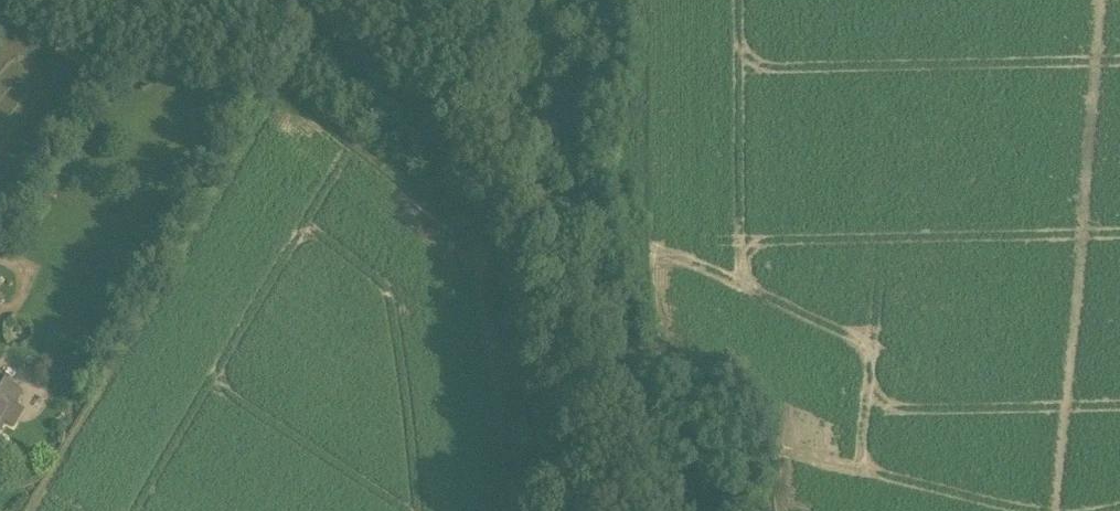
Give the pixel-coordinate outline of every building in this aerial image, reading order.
[(5,421),(14,426),(22,411),(14,406),(20,394),(0,383),(0,430),(5,421)]
